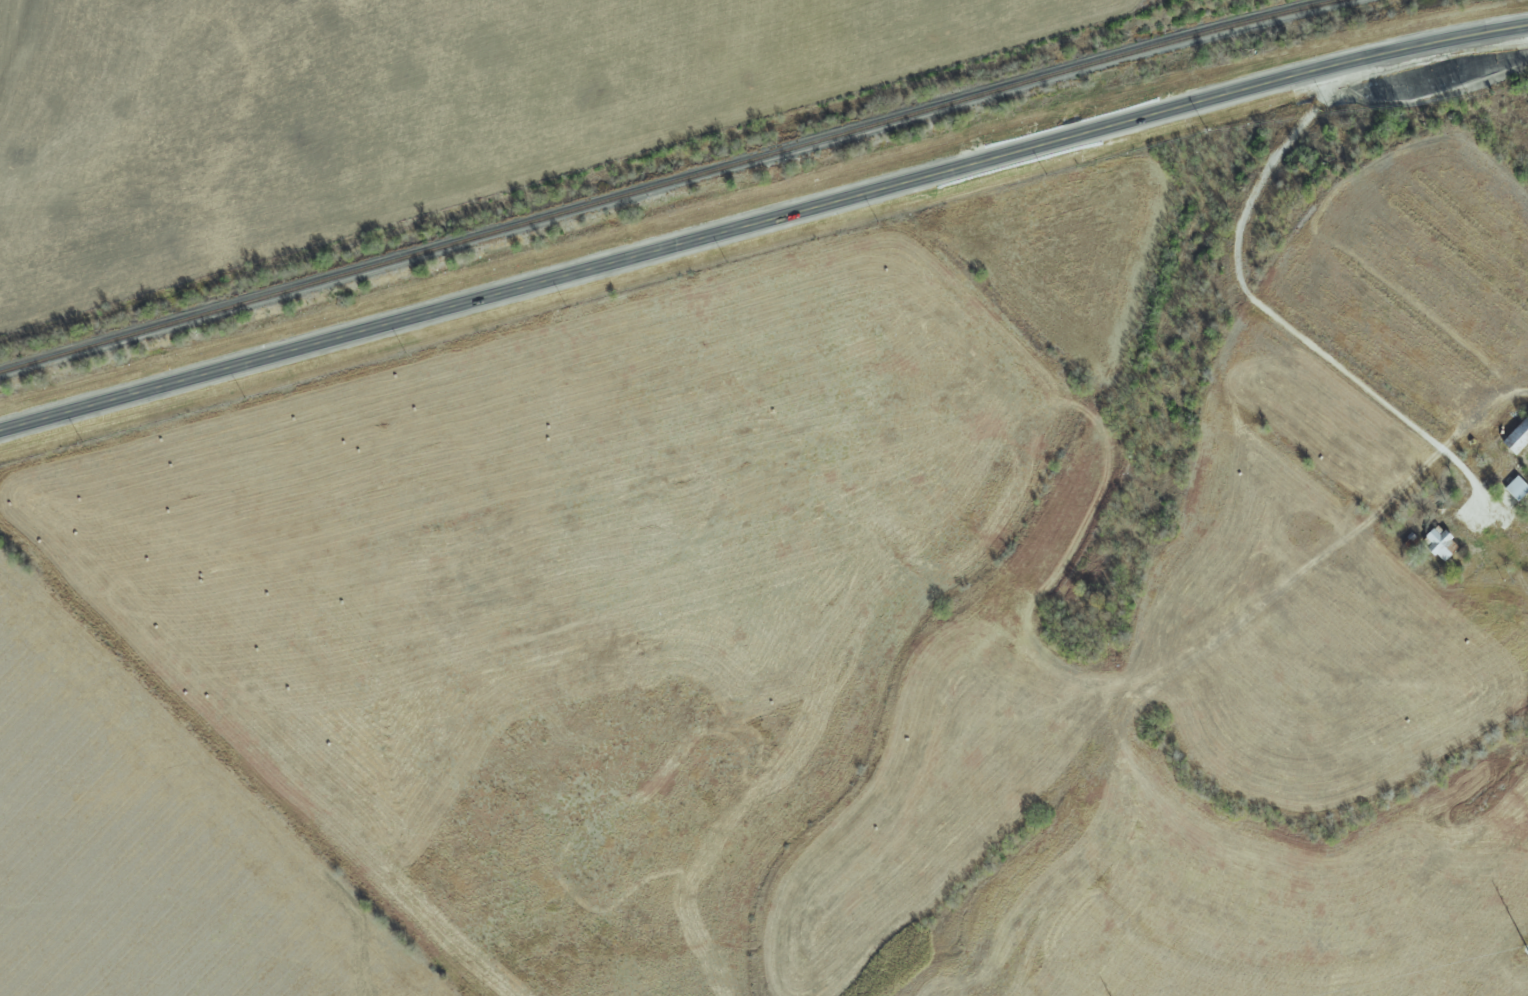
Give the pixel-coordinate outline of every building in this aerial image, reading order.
[(1514,458),(1527,443),(1527,421),(1525,418),(1500,444),(1514,458)] [(1516,504),(1527,492),(1527,490),(1515,478),(1503,491),(1516,504)] [(1434,528),(1420,543),(1425,548),(1423,550),(1432,559),(1434,557),(1442,564),(1456,550),(1448,542),(1451,540),(1442,532),(1440,534),(1434,528)] [(1399,544),(1404,549),(1414,539),(1408,534),(1399,544)]
